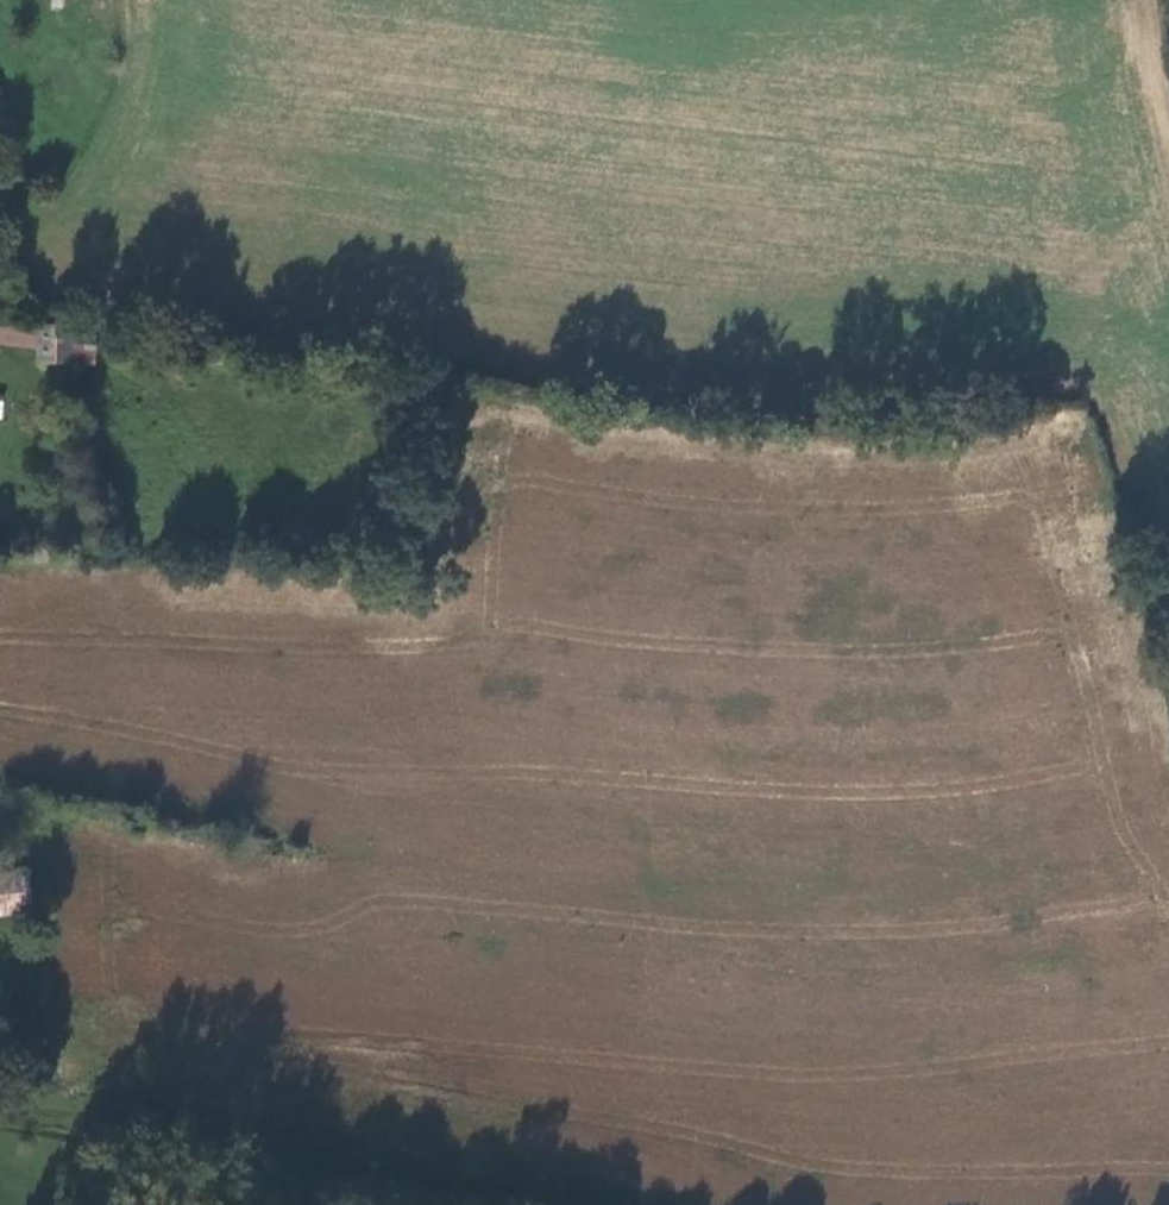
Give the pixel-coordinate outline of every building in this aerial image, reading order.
[(68,365),(69,328),(38,328),(37,364),(68,365)] [(25,873),(0,875),(0,918),(29,916),(25,873)]
